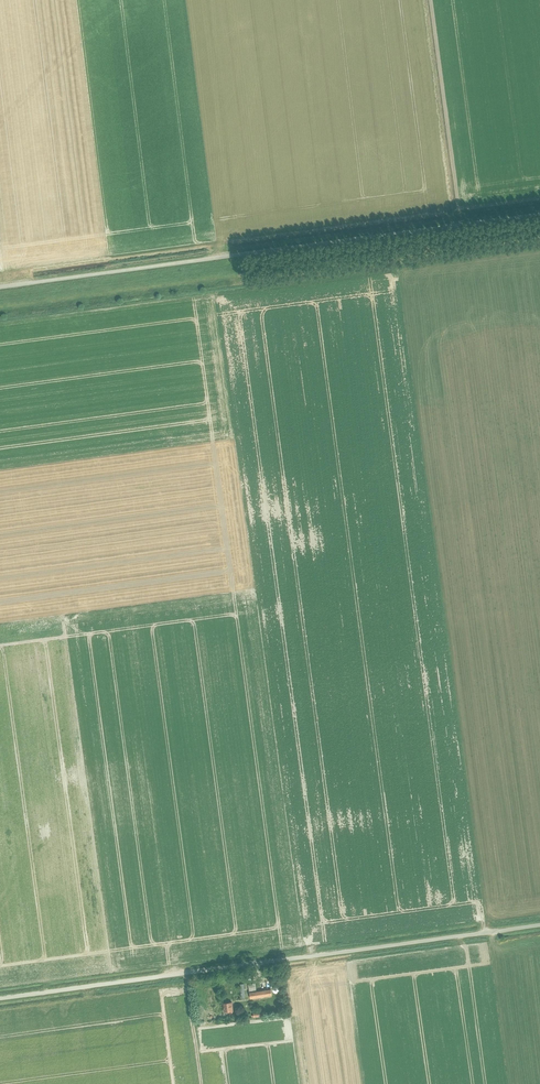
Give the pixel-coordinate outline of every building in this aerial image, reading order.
[(517,975),(515,960),(507,961),(507,962),(496,964),(498,974),(508,973),(509,976),(517,975)] [(256,990),(255,982),(248,983),(251,999),(272,996),(271,987),(270,980),(266,980),(268,989),(256,990)] [(229,1012),(230,1016),(234,1015),(232,1002),(224,1003),(225,1013),(229,1012)]
